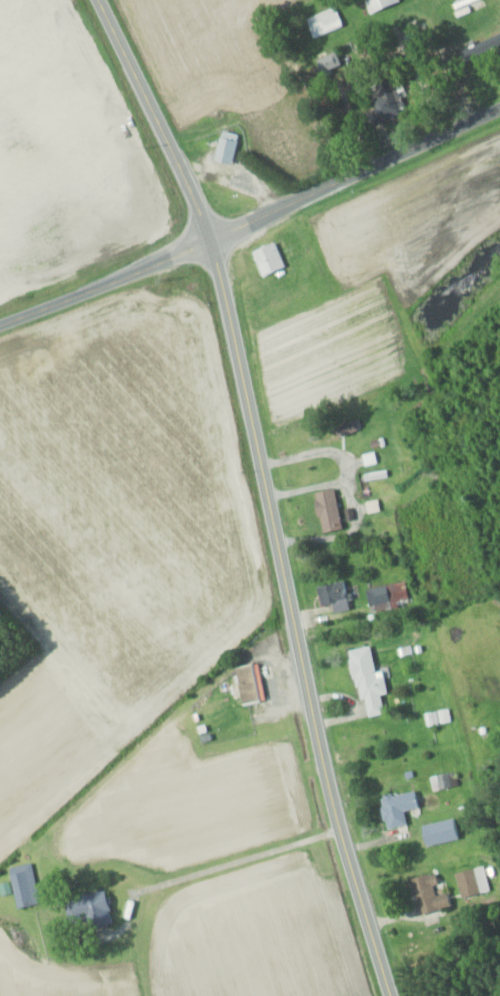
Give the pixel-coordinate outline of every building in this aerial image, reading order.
[(369,13),(398,0),(363,0),(369,13)] [(304,19),(313,38),(342,25),(334,6),(304,19)] [(465,62),(499,45),(499,32),(459,51),(465,62)] [(320,72),(340,62),(334,50),(314,60),(320,72)] [(360,113),(364,126),(408,112),(396,75),(365,85),(373,109),(360,113)] [(213,161),(230,164),(237,134),(220,130),(213,161)] [(285,266),(274,241),(250,251),(261,277),(285,266)] [(333,428),(338,438),(355,430),(351,420),(333,428)] [(319,532),(339,529),(334,489),(313,492),(319,532)] [(316,585),(317,605),(330,605),(330,612),(346,610),(344,583),(316,585)] [(368,611),(408,606),(406,583),(366,588),(368,611)] [(385,693),(382,676),(374,677),(368,646),(349,650),(361,717),(382,714),(378,694),(385,693)] [(232,668),(241,706),(264,700),(255,662),(232,668)] [(432,790),(452,786),(450,772),(430,776),(432,790)] [(379,795),(384,827),(404,825),(402,810),(416,808),(413,791),(379,795)] [(420,825),(423,845),(459,839),(455,818),(420,825)] [(16,907),(33,902),(23,865),(6,870),(16,907)] [(489,889),(482,865),(453,873),(461,898),(489,889)] [(445,892),(435,895),(430,873),(408,878),(416,914),(449,907),(445,892)] [(61,901),(69,925),(85,920),(88,929),(111,921),(101,889),(61,901)]
